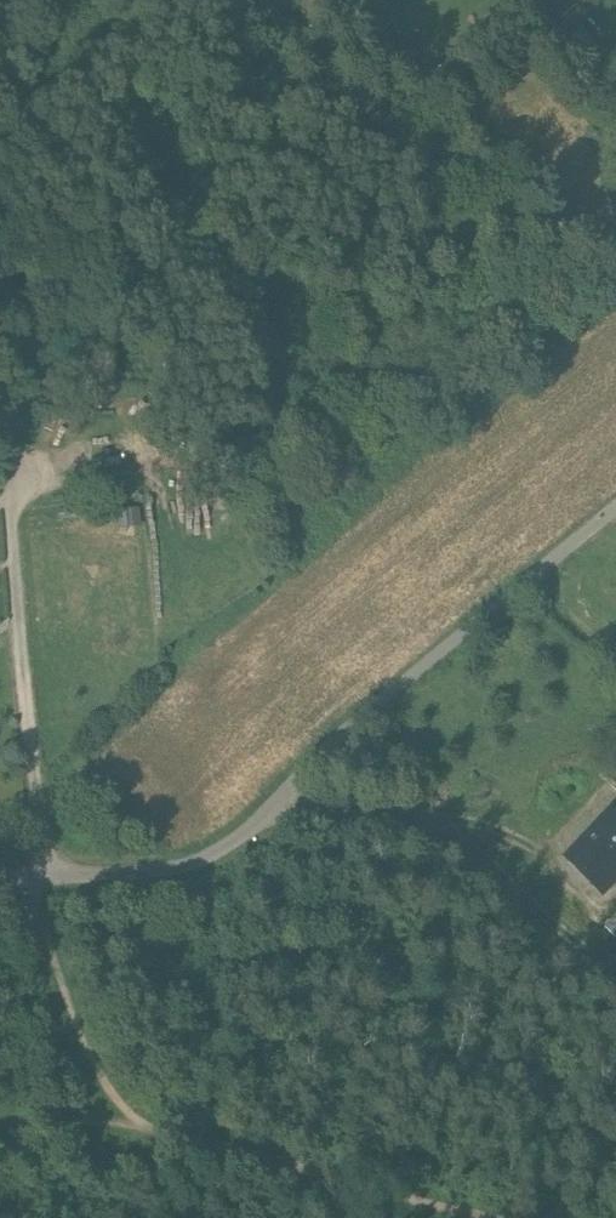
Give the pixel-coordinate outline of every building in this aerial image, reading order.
[(573,0),(548,0),(561,16),(577,4),(573,0)] [(406,45),(398,55),(408,64),(416,54),(406,45)] [(565,853),(602,890),(615,876),(615,814),(610,808),(565,853)] [(605,922),(615,934),(615,911),(605,922)] [(23,985),(13,987),(15,1000),(26,998),(23,985)]
